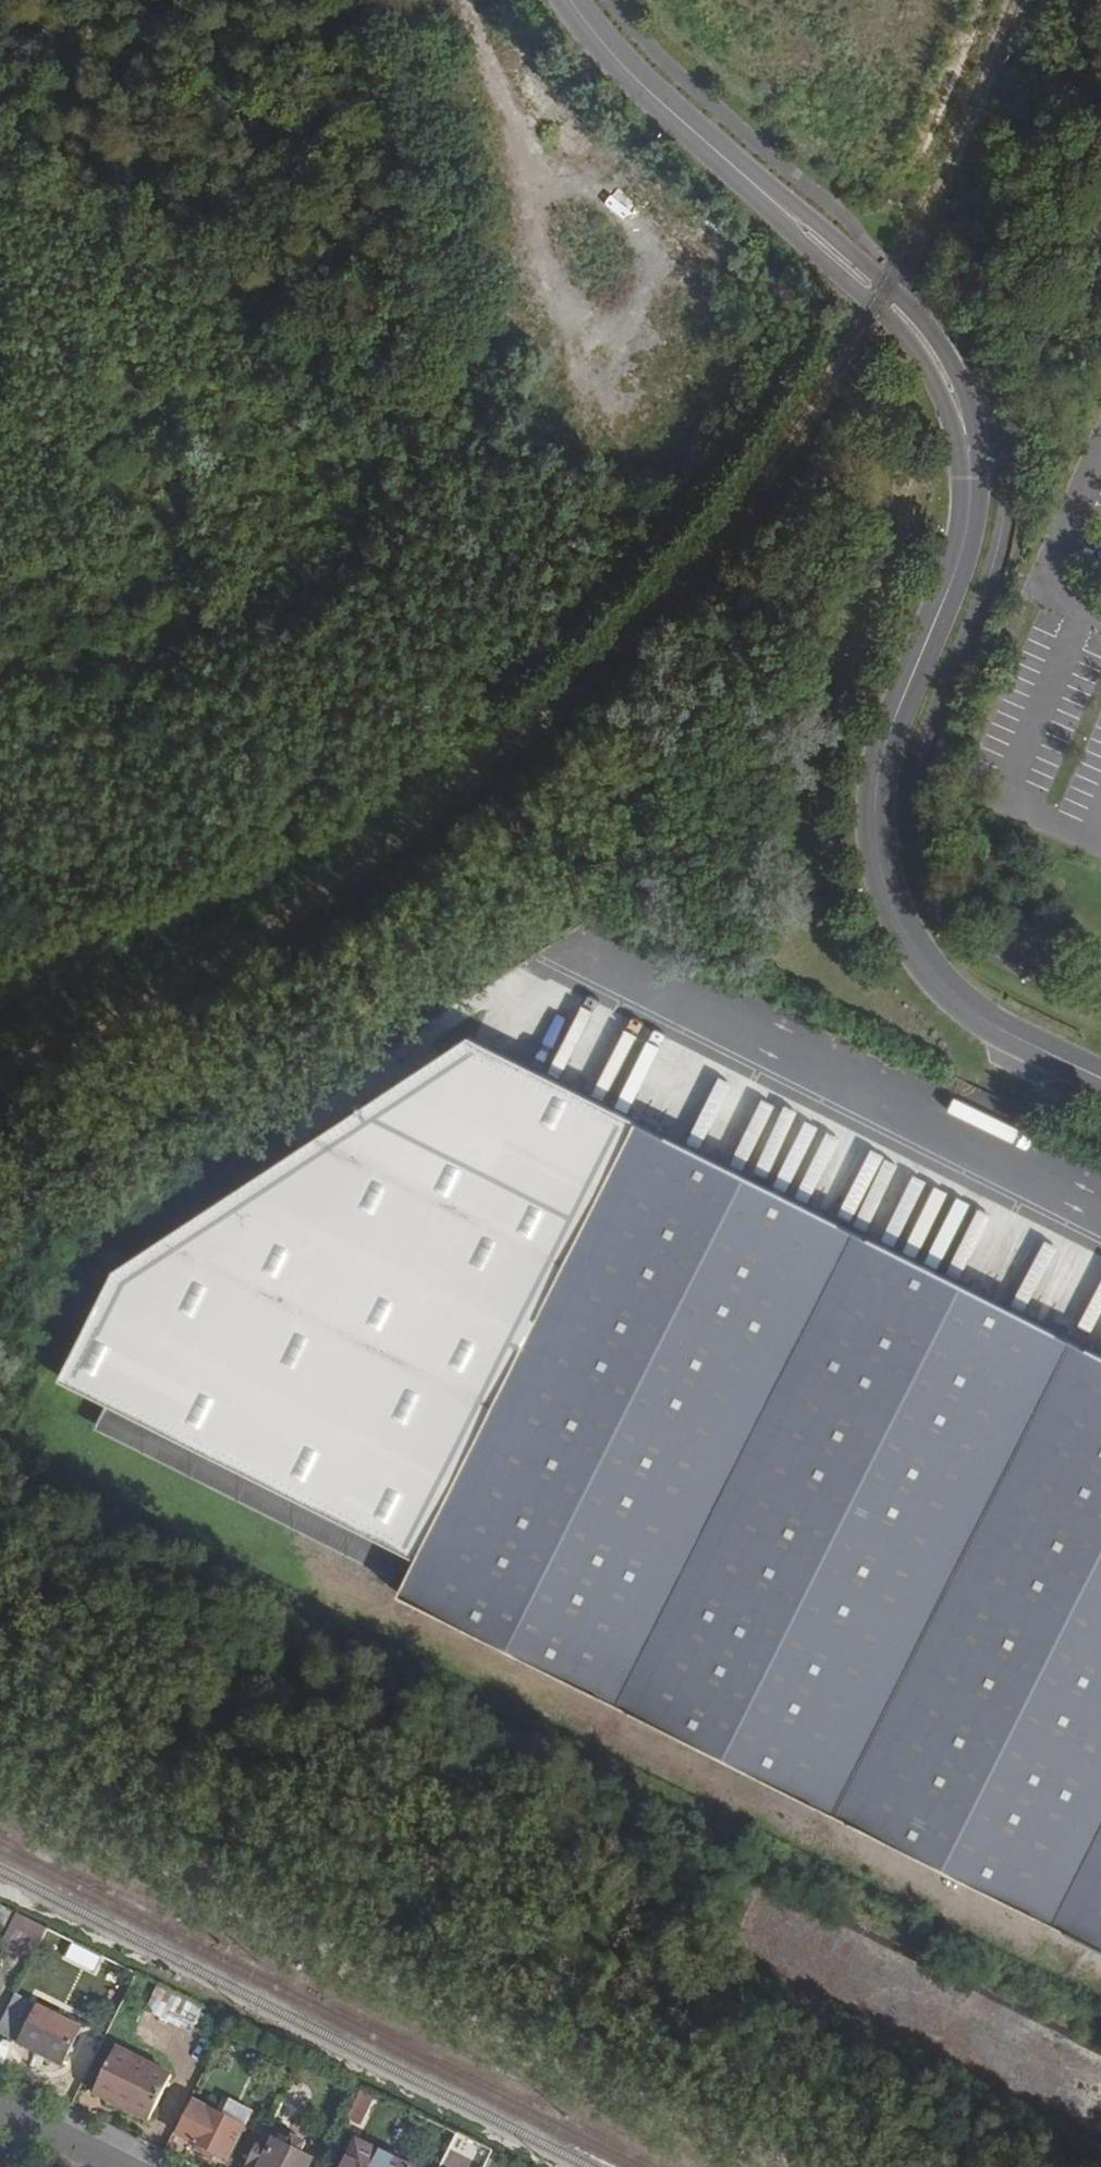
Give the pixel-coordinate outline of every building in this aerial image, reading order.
[(115,1271),(41,1369),(416,1558),(398,1594),(1100,1948),(1100,1321),(473,1022),(463,1028),(468,1037),(115,1271)] [(868,1147),(854,1177),(881,1189),(895,1159),(868,1147)] [(0,1904),(0,1924),(11,1929),(19,1914),(0,1904)] [(11,1929),(3,1946),(34,1961),(50,1930),(19,1914),(11,1929)] [(147,2010),(150,2012),(181,2028),(194,2003),(159,1986),(147,2010)] [(18,1994),(0,2029),(0,2033),(65,2066),(83,2030),(84,2027),(18,1994)] [(171,2075),(117,2048),(94,2094),(96,2094),(149,2121),(171,2075)] [(362,2121),(371,2093),(359,2090),(350,2117),(362,2121)] [(178,2134),(228,2160),(251,2115),(234,2106),(228,2118),(194,2101),(178,2134)] [(261,2138),(247,2166),(309,2166),(313,2160),(301,2154),(306,2145),(293,2138),(289,2148),(277,2142),(275,2146),(261,2138)] [(358,2144),(346,2166),(405,2166),(358,2144)] [(439,2166),(483,2166),(485,2162),(451,2145),(439,2166)]
